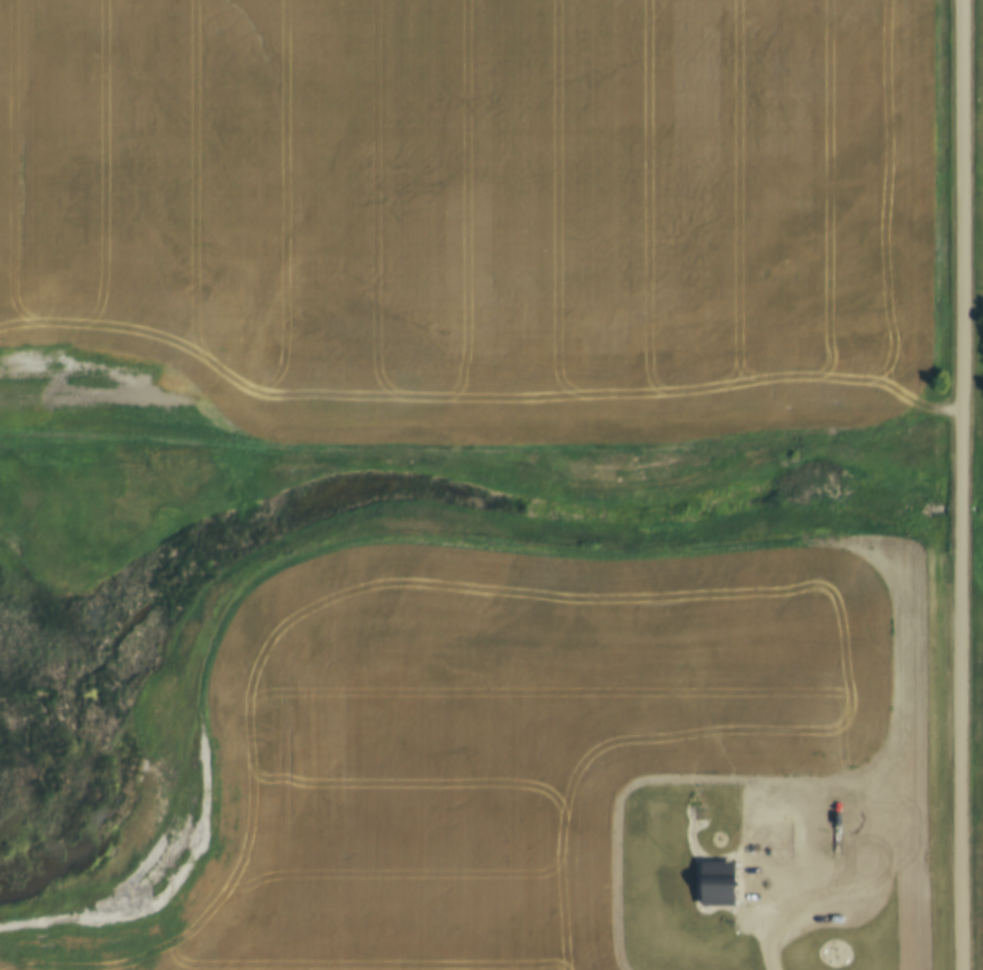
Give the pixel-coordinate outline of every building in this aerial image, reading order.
[(738,856),(738,900),(704,900),(704,856),(738,856)] [(847,949),(851,948),(852,944),(851,941),(847,940),(844,941),(843,944),(844,948),(847,949)]
